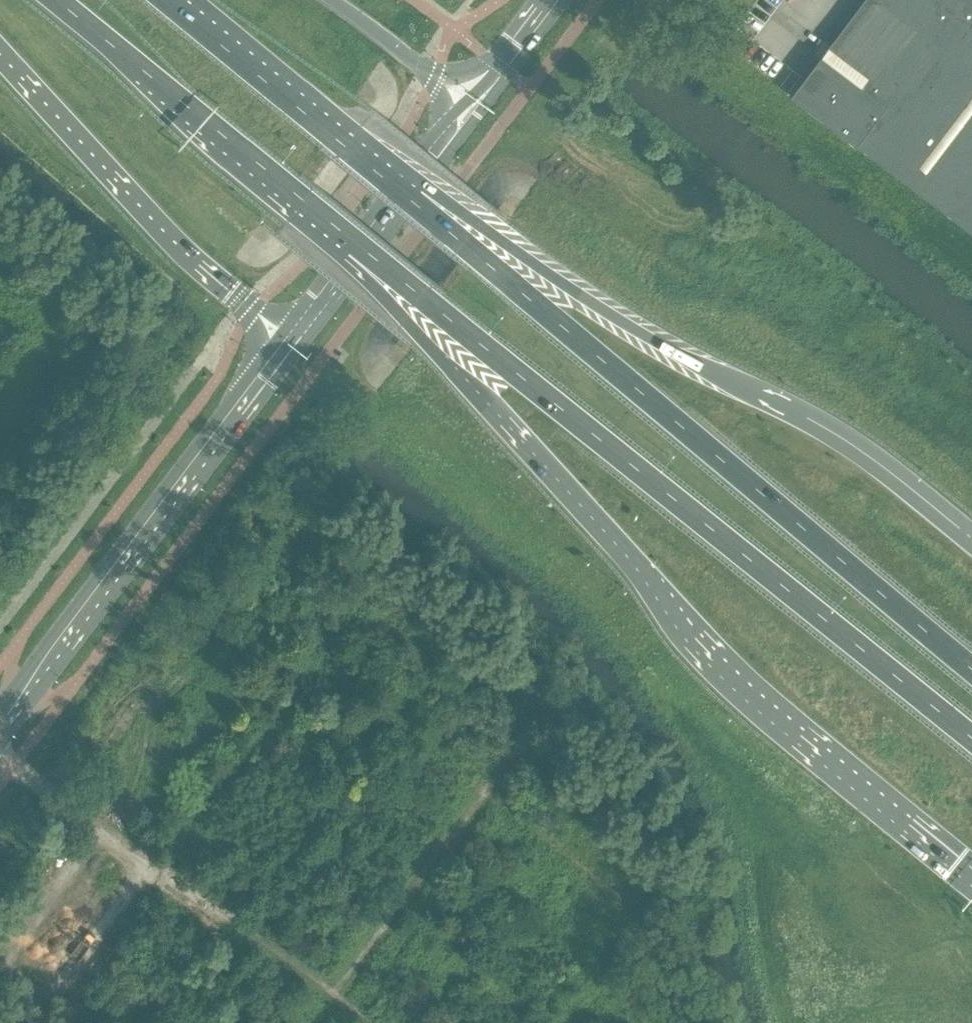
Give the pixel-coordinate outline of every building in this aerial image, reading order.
[(829,45),(827,43),(817,56),(820,57),(792,95),(971,232),(971,0),(863,0),(829,45)]
